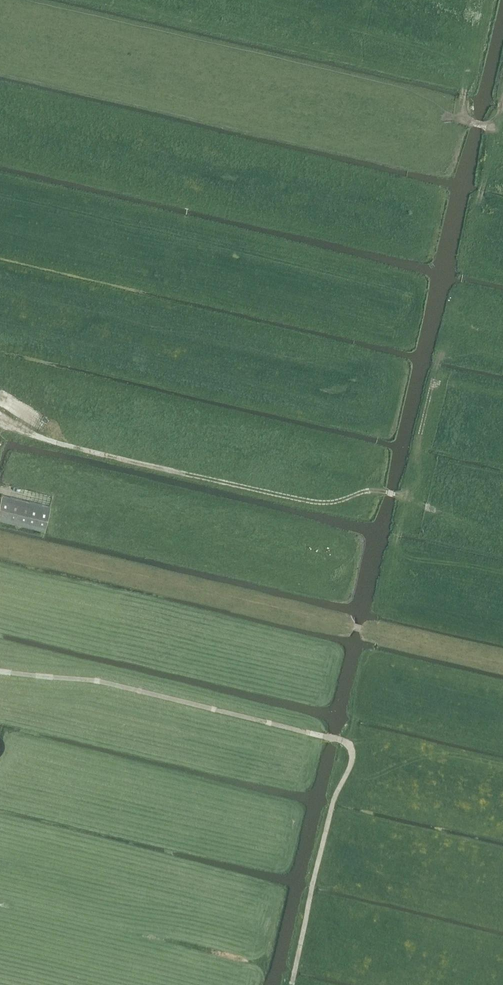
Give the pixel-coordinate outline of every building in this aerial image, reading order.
[(2,494),(0,502),(0,519),(45,530),(50,507),(2,494)]
